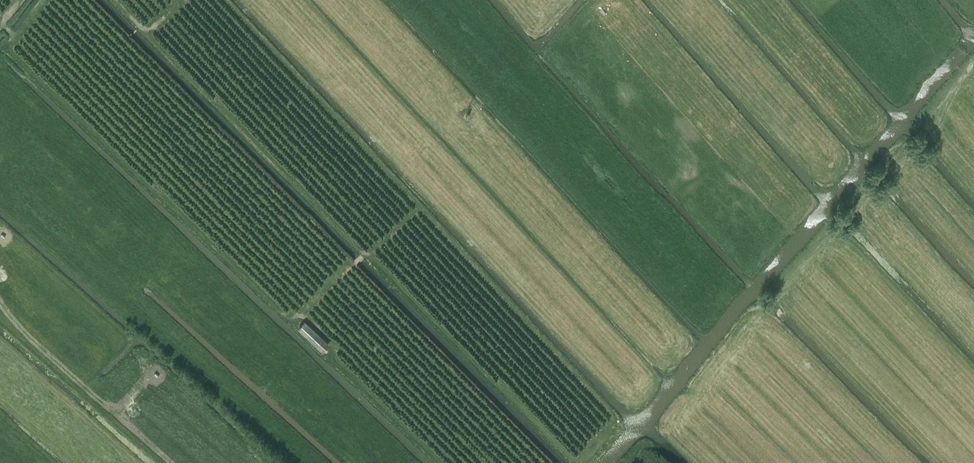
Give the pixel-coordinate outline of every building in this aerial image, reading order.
[(322,351),(329,344),(304,321),(297,328),(322,351)]
